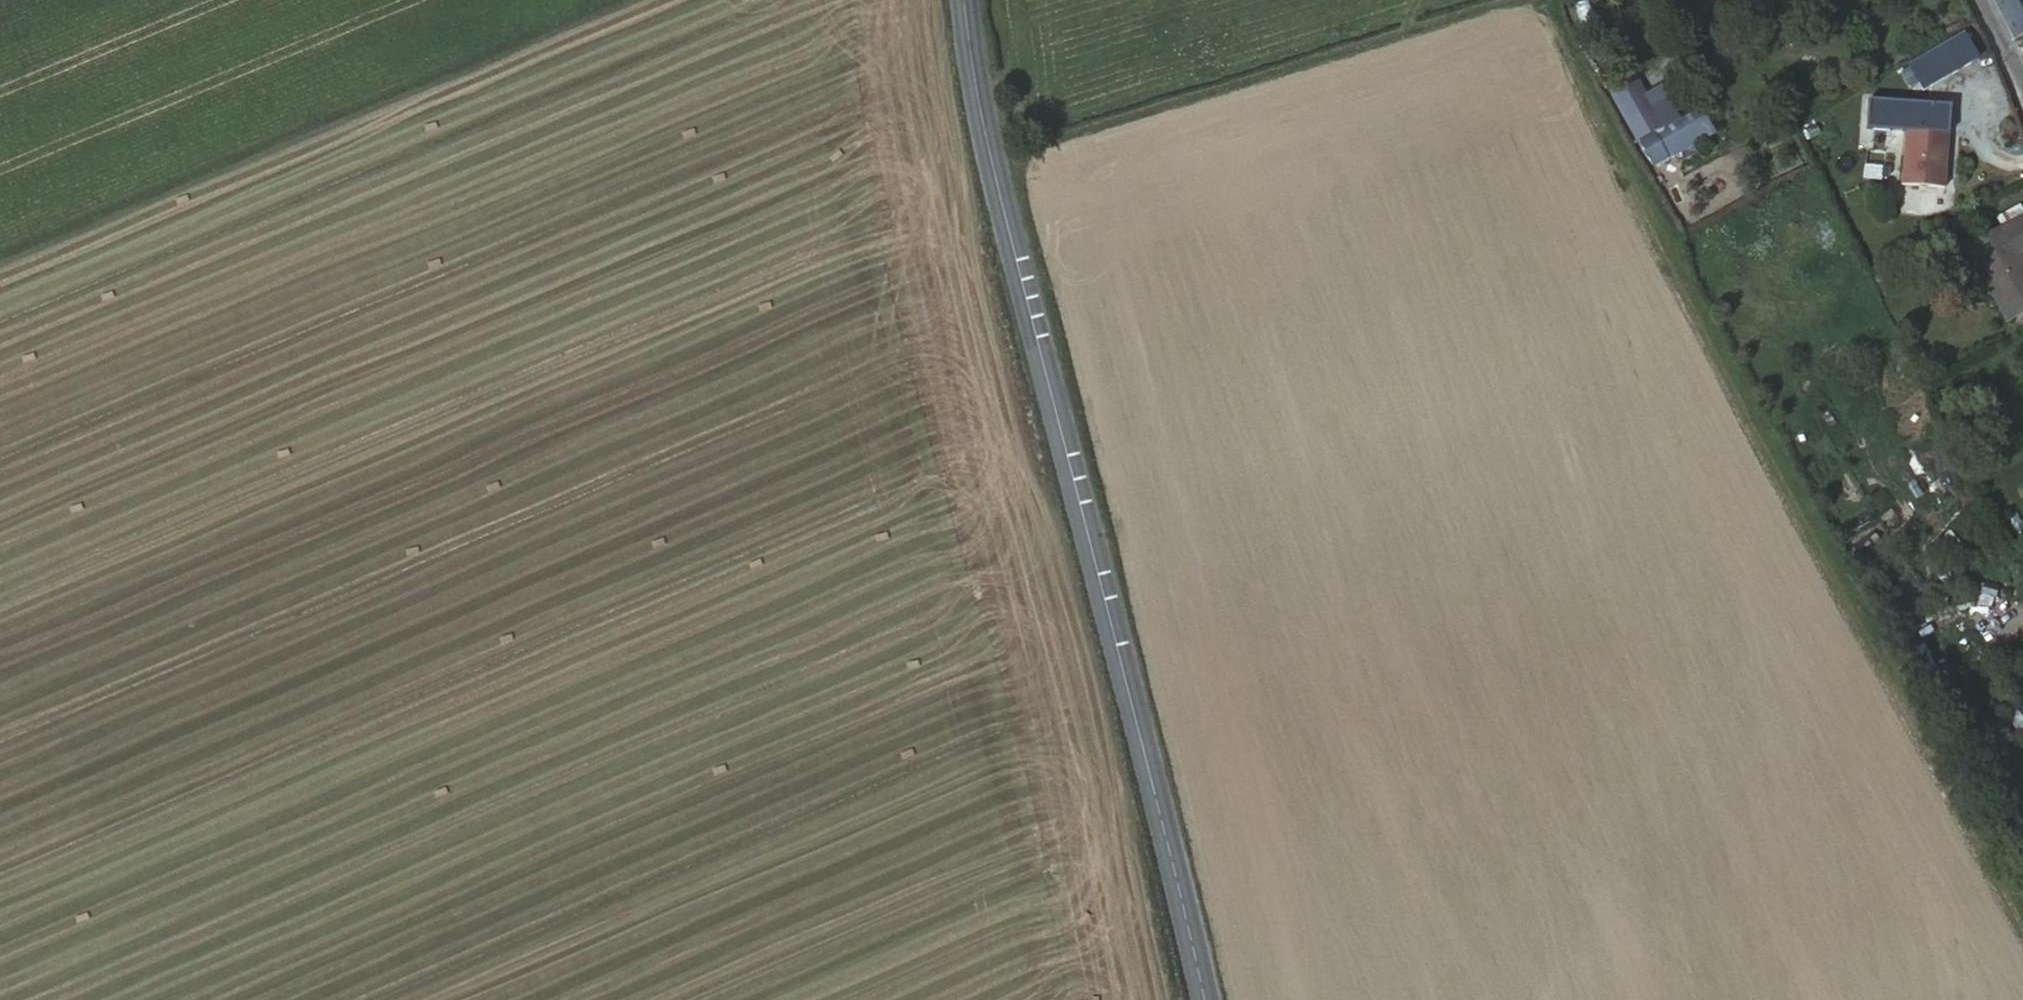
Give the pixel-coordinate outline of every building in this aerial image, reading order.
[(2016,39),(2022,36),(2022,0),(1996,0),(2016,39)] [(1940,75),(1933,61),(1891,81),(1898,94),(1940,75)] [(1640,142),(1643,140),(1656,132),(1664,127),(1640,82),(1614,96),(1640,142)] [(1656,132),(1643,140),(1656,164),(1702,139),(1691,121),(1660,139),(1656,132)] [(1908,124),(1904,145),(1933,152),(1936,131),(1908,124)] [(1933,152),(1904,145),(1891,145),(1881,196),(1925,203),(1933,152)] [(2008,230),(2010,234),(2022,228),(2022,214),(2004,222),(2008,230)] [(2020,254),(2022,253),(2022,228),(2010,234),(2020,254)] [(2020,254),(2010,234),(2008,230),(1974,248),(2000,301),(2022,290),(2022,260),(2020,254)] [(2010,715),(2022,738),(2022,708),(2010,715)]
